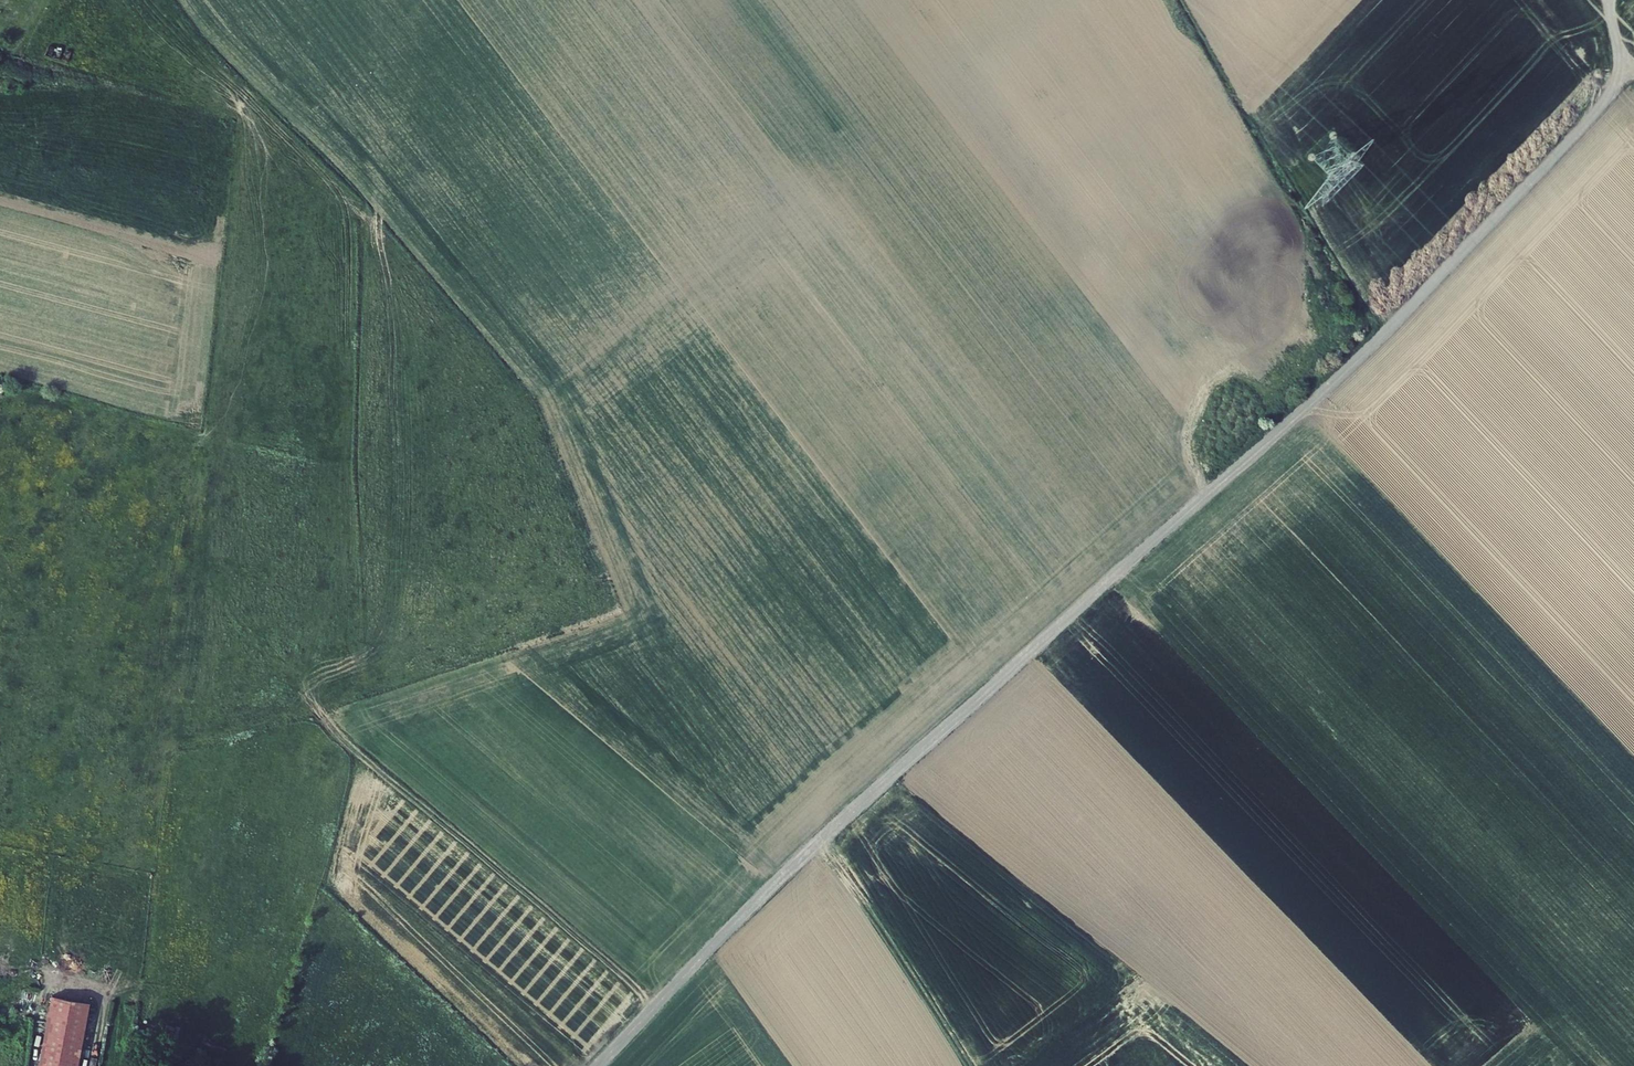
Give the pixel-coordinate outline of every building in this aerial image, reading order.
[(57,990),(41,1065),(81,1065),(95,997),(57,990)]
